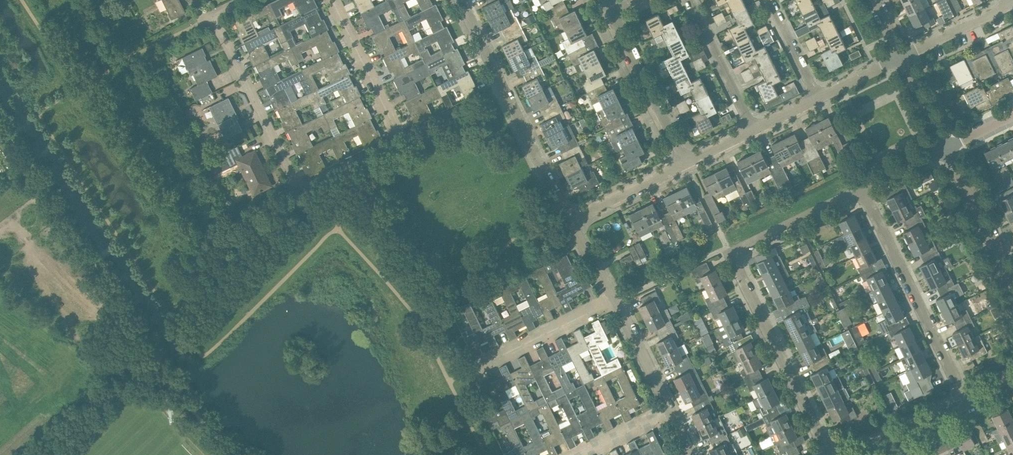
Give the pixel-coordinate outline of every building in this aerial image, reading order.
[(170,16),(171,19),(185,12),(179,0),(162,0),(170,16)] [(313,9),(311,2),(307,3),(307,0),(275,0),(269,3),(276,18),(283,14),(280,8),(295,1),(301,15),(313,9)] [(363,12),(374,6),(371,0),(358,0),(363,12)] [(403,19),(398,9),(394,0),(387,0),(363,12),(360,13),(364,21),(367,20),(374,34),(385,28),(379,16),(378,15),(390,8),(392,12),(394,11),(399,21),(403,19)] [(398,9),(403,19),(410,16),(403,2),(408,0),(394,0),(398,9)] [(421,10),(433,5),(430,0),(416,0),(421,10)] [(490,4),(484,7),(487,13),(488,12),(491,19),(514,7),(511,0),(508,0),(488,0),(490,4)] [(541,5),(544,3),(549,15),(566,6),(563,0),(539,0),(541,5)] [(743,0),(727,0),(728,1),(719,6),(728,2),(729,4),(733,12),(746,6),(743,0)] [(812,0),(799,0),(799,1),(797,2),(799,5),(803,13),(816,7),(812,0)] [(921,0),(913,0),(904,4),(910,16),(925,8),(921,0)] [(937,2),(943,14),(952,10),(947,0),(942,0),(937,2)] [(952,1),(957,12),(962,10),(957,0),(954,0),(952,1)] [(242,35),(246,42),(259,35),(253,22),(267,14),(270,20),(276,18),(269,3),(233,21),(239,33),(244,31),(245,34),(242,35)] [(410,16),(403,19),(409,30),(414,27),(413,25),(425,19),(432,32),(444,27),(437,13),(440,12),(435,4),(433,5),(421,10),(410,16)] [(679,10),(677,5),(667,10),(670,15),(679,10)] [(561,23),(565,31),(581,23),(577,17),(578,16),(575,10),(569,13),(566,6),(549,15),(555,26),(561,23)] [(733,12),(733,13),(737,21),(739,23),(741,27),(744,25),(746,28),(755,23),(754,23),(753,24),(750,19),(752,18),(750,15),(746,6),(733,12)] [(301,15),(280,25),(287,39),(293,36),(289,30),(304,23),(311,37),(325,31),(321,24),(318,25),(317,22),(322,20),(316,7),(313,9),(301,15)] [(502,29),(506,36),(522,28),(516,16),(515,16),(512,9),(515,8),(514,7),(491,19),(494,26),(493,26),(496,32),(502,29)] [(803,13),(807,22),(808,25),(810,24),(813,29),(811,30),(811,31),(819,27),(820,26),(819,23),(822,21),(821,18),(830,14),(821,18),(820,16),(816,7),(803,13)] [(928,15),(925,8),(910,16),(916,27),(924,23),(927,27),(936,23),(931,13),(928,15)] [(725,17),(723,12),(713,16),(715,21),(725,17)] [(664,25),(659,14),(646,20),(652,32),(653,31),(656,36),(654,37),(663,33),(662,30),(664,29),(666,27),(664,25)] [(830,14),(821,18),(822,21),(819,23),(820,26),(821,29),(825,37),(838,31),(834,22),(833,19),(831,20),(828,15),(830,14)] [(525,18),(528,24),(536,20),(533,15),(525,18)] [(715,21),(718,26),(727,22),(725,17),(715,21)] [(408,44),(414,41),(409,30),(403,19),(399,21),(385,28),(374,34),(372,35),(375,43),(378,42),(385,56),(396,51),(389,37),(401,31),(408,44)] [(660,48),(669,44),(682,38),(676,26),(674,27),(672,22),(673,21),(664,25),(666,27),(664,29),(662,30),(663,33),(666,39),(658,43),(648,48),(651,53),(660,48)] [(563,42),(569,54),(585,45),(582,38),(588,35),(585,29),(584,30),(581,23),(565,31),(569,39),(563,42)] [(751,39),(746,28),(744,25),(741,27),(739,23),(730,28),(732,27),(734,33),(733,34),(738,45),(751,39)] [(291,47),(287,39),(280,25),(259,35),(246,42),(244,43),(250,55),(255,53),(256,56),(253,57),(256,64),(269,58),(262,43),(277,36),(280,42),(284,50),(291,47)] [(760,35),(769,30),(767,25),(757,30),(760,35)] [(1012,25),(998,32),(1001,40),(1001,41),(990,46),(1001,70),(1002,70),(1004,74),(1012,70),(1012,25)] [(450,34),(446,26),(444,27),(432,32),(414,41),(419,52),(423,59),(425,63),(454,49),(448,35),(450,34)] [(507,51),(510,58),(525,51),(521,43),(527,40),(522,28),(506,36),(509,43),(503,46),(506,52),(507,51)] [(327,30),(325,31),(311,37),(291,47),(298,62),(303,59),(300,52),(315,45),(322,59),(336,53),(332,46),(329,47),(328,44),(333,42),(327,30)] [(772,35),(769,30),(760,35),(762,40),(772,35)] [(843,40),(838,31),(825,37),(830,46),(831,48),(833,52),(837,50),(838,52),(847,48),(845,48),(842,43),(844,42),(843,40)] [(805,41),(808,46),(817,41),(815,36),(805,41)] [(687,49),(686,46),(682,38),(669,44),(673,53),(674,55),(676,58),(679,56),(681,59),(690,55),(690,54),(688,55),(685,50),(687,49)] [(756,50),(757,50),(751,39),(738,45),(744,56),(746,56),(748,61),(746,62),(747,62),(755,58),(756,58),(754,55),(758,53),(756,50)] [(423,59),(404,68),(400,61),(400,59),(412,53),(413,55),(419,52),(414,41),(408,44),(396,51),(385,56),(382,57),(386,65),(389,64),(396,78),(425,63),(423,59)] [(817,41),(808,46),(810,51),(820,46),(817,41)] [(585,45),(569,54),(578,73),(600,62),(596,55),(597,55),(595,49),(589,52),(585,45)] [(774,63),(765,46),(757,50),(756,50),(758,53),(754,55),(756,58),(747,62),(751,60),(753,64),(748,66),(749,68),(740,73),(743,78),(749,74),(759,70),(774,63)] [(971,56),(973,61),(980,75),(982,79),(995,72),(996,73),(1001,70),(990,46),(971,56)] [(206,55),(202,47),(182,57),(191,76),(193,75),(198,85),(190,89),(196,100),(212,92),(207,81),(218,76),(210,59),(205,62),(202,57),(206,55)] [(298,62),(291,47),(284,50),(269,58),(256,64),(255,65),(261,77),(266,75),(267,78),(264,79),(267,86),(280,80),(273,66),(288,58),(291,65),(298,62)] [(430,74),(436,71),(435,69),(443,65),(450,79),(465,71),(458,58),(461,56),(457,48),(454,49),(425,63),(430,74)] [(510,58),(513,65),(512,65),(515,71),(521,68),(525,75),(541,67),(539,64),(532,48),(525,51),(510,58)] [(663,53),(660,48),(651,53),(653,58),(663,53)] [(831,70),(843,64),(838,52),(837,50),(833,52),(831,48),(822,53),(824,52),(827,57),(825,58),(831,70)] [(861,55),(859,50),(849,54),(852,60),(861,55)] [(302,69),(308,84),(312,92),(318,89),(311,74),(325,68),(328,75),(328,76),(331,82),(333,81),(346,75),(343,68),(340,69),(339,67),(343,64),(337,52),(336,53),(322,59),(302,69)] [(692,61),(695,66),(709,59),(706,54),(692,61)] [(665,60),(674,77),(687,70),(681,59),(690,55),(681,59),(679,56),(676,58),(674,55),(665,60)] [(974,78),(980,75),(973,61),(971,56),(950,66),(951,67),(945,70),(951,83),(958,80),(960,84),(973,78),(974,78)] [(709,59),(695,66),(697,71),(707,66),(704,62),(709,59)] [(578,73),(587,93),(604,84),(601,77),(607,74),(604,68),(603,69),(600,62),(578,73)] [(420,93),(415,81),(430,74),(425,63),(396,78),(393,79),(397,88),(400,86),(407,100),(420,93)] [(659,63),(652,66),(655,72),(661,69),(659,63)] [(745,83),(755,78),(763,74),(764,74),(766,80),(767,83),(769,82),(770,83),(772,82),(773,84),(782,80),(782,79),(780,80),(778,75),(779,74),(776,68),(774,63),(759,70),(749,74),(743,78),(745,83)] [(541,67),(525,75),(528,82),(522,85),(525,91),(526,90),(529,97),(544,90),(540,82),(547,79),(542,70),(541,67)] [(266,87),(272,99),(273,98),(278,108),(291,102),(284,88),(299,81),(306,95),(312,92),(308,84),(302,69),(280,80),(267,86),(266,87)] [(465,71),(450,79),(441,83),(436,86),(441,96),(447,93),(446,91),(459,85),(466,99),(479,93),(479,92),(476,94),(469,80),(472,78),(468,70),(465,72),(465,71)] [(687,70),(685,71),(674,77),(679,88),(681,87),(684,92),(682,93),(682,94),(691,89),(690,86),(693,85),(692,81),(687,70)] [(333,81),(318,89),(312,92),(319,106),(325,103),(322,97),(337,90),(340,96),(331,100),(335,108),(344,104),(357,97),(354,90),(351,92),(350,89),(354,86),(348,74),(346,75),(333,81)] [(696,100),(709,94),(706,89),(704,83),(702,84),(699,78),(701,77),(692,81),(693,85),(690,86),(691,89),(694,95),(696,100)] [(991,89),(994,94),(997,100),(1009,94),(1010,97),(1012,96),(1012,86),(1008,77),(990,86),(991,89)] [(778,95),(773,84),(772,82),(770,83),(769,82),(767,83),(766,80),(757,84),(765,101),(763,102),(766,109),(784,100),(781,93),(778,95)] [(797,87),(794,81),(785,86),(787,91),(797,87)] [(227,95),(238,90),(235,82),(223,87),(227,95)] [(600,101),(604,109),(619,102),(615,94),(617,94),(614,88),(608,91),(604,84),(587,93),(593,104),(600,101)] [(988,96),(994,94),(991,89),(986,91),(983,84),(964,94),(971,108),(976,105),(979,112),(992,105),(989,99),(988,96)] [(436,86),(420,93),(407,100),(404,102),(408,110),(411,108),(418,122),(415,124),(433,115),(432,115),(426,104),(441,96),(436,86)] [(540,107),(544,114),(560,106),(554,94),(547,98),(544,90),(529,97),(533,104),(531,104),(534,110),(540,107)] [(291,102),(278,108),(276,109),(282,122),(287,119),(289,122),(286,124),(289,130),(302,124),(295,110),(309,103),(313,109),(319,106),(312,92),(306,95),(291,102)] [(709,94),(696,100),(699,106),(702,111),(703,114),(705,113),(707,112),(709,116),(718,111),(717,111),(716,112),(713,106),(715,106),(712,100),(709,94)] [(335,108),(323,114),(330,128),(336,125),(333,119),(348,112),(355,125),(368,119),(365,112),(362,114),(360,111),(365,109),(359,96),(357,97),(335,108)] [(234,110),(228,97),(211,106),(219,123),(218,123),(225,138),(242,130),(233,111),(234,110)] [(678,109),(688,105),(685,100),(676,104),(678,109)] [(604,109),(597,112),(606,132),(623,124),(620,117),(626,113),(623,107),(622,108),(619,102),(604,109)] [(690,110),(688,105),(678,109),(681,114),(690,110)] [(544,114),(547,121),(541,124),(544,130),(545,129),(548,136),(563,129),(559,121),(566,118),(560,106),(544,114)] [(703,114),(702,111),(693,116),(687,120),(691,129),(698,126),(701,133),(714,127),(709,116),(707,112),(705,113),(703,114)] [(732,118),(730,113),(720,118),(723,123),(732,118)] [(323,114),(302,124),(289,130),(287,131),(293,144),(298,141),(299,144),(297,146),(300,153),(313,146),(306,132),(321,125),(324,131),(330,128),(323,114)] [(818,124),(828,144),(834,141),(839,152),(845,150),(848,157),(854,154),(848,142),(843,145),(829,117),(829,118),(818,124)] [(346,149),(342,142),(357,135),(364,149),(362,150),(381,141),(381,140),(379,141),(376,134),(373,136),(371,133),(376,131),(370,118),(368,119),(355,125),(340,133),(334,136),(341,151),(346,149)] [(623,124),(606,132),(612,143),(619,140),(623,148),(638,140),(635,133),(636,133),(633,127),(627,130),(623,124)] [(818,149),(828,144),(822,132),(818,124),(807,129),(806,128),(810,137),(807,139),(809,143),(807,144),(814,158),(820,156),(818,149)] [(330,128),(334,136),(340,133),(336,125),(330,128)] [(563,129),(548,136),(552,142),(550,143),(553,149),(559,146),(563,153),(579,145),(570,126),(563,129)] [(805,156),(808,162),(814,158),(807,144),(805,145),(803,141),(800,143),(795,134),(795,135),(784,141),(791,154),(794,161),(805,156)] [(313,146),(300,153),(298,153),(304,166),(309,164),(310,167),(307,168),(311,175),(309,176),(328,167),(328,166),(326,167),(319,153),(332,147),(339,162),(345,159),(341,151),(334,136),(313,146)] [(641,147),(638,140),(623,148),(627,155),(620,159),(626,170),(643,162),(643,161),(642,162),(639,155),(645,152),(642,146),(641,147)] [(790,195),(796,192),(783,167),(794,161),(791,154),(784,141),(773,146),(772,145),(776,154),(771,157),(773,161),(786,187),(789,193),(790,195)] [(1012,157),(1012,149),(1009,141),(997,147),(1004,161),(1012,157)] [(564,168),(568,175),(582,168),(578,160),(584,157),(579,145),(563,153),(566,160),(560,163),(563,169),(564,168)] [(252,192),(253,194),(259,191),(260,191),(269,187),(264,176),(261,177),(259,174),(264,171),(254,151),(242,156),(237,146),(208,160),(212,168),(226,161),(229,167),(238,163),(248,184),(246,185),(245,188),(247,193),(249,193),(252,192)] [(993,167),(1004,161),(997,147),(986,153),(993,167)] [(786,187),(773,161),(771,157),(765,160),(761,150),(760,151),(761,152),(750,157),(760,178),(771,173),(779,190),(781,189),(785,198),(790,195),(789,193),(786,187)] [(826,168),(826,167),(820,156),(814,158),(820,171),(826,168)] [(760,178),(750,157),(739,163),(738,162),(748,184),(760,178)] [(814,158),(808,162),(813,174),(820,171),(814,158)] [(716,174),(726,194),(737,189),(745,207),(752,204),(746,192),(740,181),(734,169),(729,172),(727,167),(726,167),(727,169),(716,174)] [(582,168),(568,175),(571,181),(570,182),(572,188),(578,185),(582,191),(581,192),(599,183),(593,172),(585,176),(582,168)] [(726,194),(716,174),(705,179),(704,178),(704,179),(710,192),(705,194),(718,222),(726,219),(717,199),(726,194)] [(893,210),(908,203),(904,195),(910,192),(905,183),(890,191),(892,196),(887,199),(893,210)] [(687,188),(676,193),(686,214),(698,208),(687,187),(687,188)] [(998,195),(1006,212),(1012,209),(1012,188),(998,195)] [(752,189),(746,192),(752,204),(757,201),(752,189)] [(665,214),(671,226),(678,240),(683,237),(675,219),(686,214),(676,193),(665,199),(665,198),(664,198),(671,211),(665,214)] [(653,205),(642,210),(652,231),(664,225),(653,203),(653,204),(653,205)] [(908,203),(893,210),(899,222),(904,220),(906,225),(922,217),(926,215),(921,205),(916,207),(917,209),(912,211),(908,203)] [(652,231),(642,210),(631,216),(631,214),(630,215),(641,236),(652,231)] [(712,223),(706,210),(700,213),(706,226),(712,223)] [(845,233),(860,226),(855,214),(849,217),(846,212),(834,218),(837,225),(840,224),(845,233)] [(663,225),(665,229),(671,226),(665,214),(660,216),(664,225),(663,225)] [(922,217),(906,225),(909,230),(904,232),(909,244),(925,237),(921,228),(926,226),(922,217),(926,215),(922,217)] [(678,240),(671,226),(665,229),(672,243),(678,240)] [(866,238),(860,226),(845,233),(838,237),(840,241),(841,240),(845,248),(851,245),(866,238)] [(920,253),(923,258),(938,251),(933,239),(927,242),(925,237),(909,244),(915,256),(920,253)] [(872,249),(866,238),(851,245),(856,257),(872,249)] [(634,245),(642,262),(647,260),(645,256),(646,256),(642,246),(640,242),(634,245)] [(807,245),(806,244),(800,247),(803,254),(810,251),(807,246),(807,245)] [(763,274),(784,263),(780,255),(779,256),(775,247),(759,255),(762,260),(757,263),(763,274)] [(872,249),(856,257),(861,266),(858,268),(861,275),(874,268),(871,264),(877,261),(872,249)] [(920,266),(926,278),(941,270),(946,268),(938,251),(923,258),(925,263),(920,266)] [(557,292),(562,304),(566,313),(573,309),(568,299),(585,291),(567,254),(552,262),(555,268),(557,267),(567,287),(557,292)] [(634,259),(631,254),(620,259),(623,265),(634,259)] [(703,281),(707,289),(722,282),(716,270),(712,272),(707,262),(691,269),(698,283),(703,281)] [(768,286),(783,278),(790,275),(784,263),(763,274),(768,286)] [(537,302),(543,313),(548,322),(555,318),(550,310),(562,304),(557,292),(543,266),(532,272),(535,278),(539,276),(548,296),(537,302)] [(867,293),(873,290),(888,282),(882,270),(876,273),(874,268),(861,275),(864,281),(862,282),(867,293)] [(941,270),(926,278),(932,289),(937,287),(939,292),(955,284),(950,276),(945,278),(941,270)] [(532,319),(543,313),(537,302),(525,275),(515,280),(517,286),(520,285),(530,305),(519,311),(527,325),(529,331),(536,328),(532,319)] [(774,297),(789,290),(783,278),(768,286),(774,297)] [(722,282),(707,289),(711,297),(706,299),(711,309),(726,302),(723,295),(727,293),(722,282)] [(878,301),(894,294),(888,282),(873,290),(878,301)] [(959,282),(955,284),(939,292),(942,297),(937,300),(942,311),(958,304),(955,298),(964,294),(959,282)] [(492,301),(502,296),(512,314),(501,320),(506,329),(511,340),(518,337),(513,328),(517,326),(518,329),(527,325),(519,311),(507,284),(496,289),(488,293),(492,301)] [(789,290),(774,297),(780,309),(785,306),(787,311),(808,301),(806,296),(800,299),(798,295),(793,298),(789,290)] [(640,307),(646,319),(661,312),(656,304),(662,301),(661,300),(656,291),(641,298),(644,305),(640,307)] [(506,329),(501,320),(492,301),(488,293),(478,298),(481,304),(483,303),(493,324),(483,329),(488,340),(492,349),(499,346),(494,335),(506,329)] [(899,305),(894,294),(878,301),(884,313),(899,305)] [(840,306),(852,300),(851,297),(839,303),(840,306)] [(808,301),(787,311),(789,316),(784,318),(790,330),(812,320),(807,311),(807,312),(805,308),(810,305),(808,301)] [(476,346),(488,340),(483,329),(470,302),(459,308),(462,313),(464,312),(474,333),(469,335),(467,330),(462,333),(464,338),(474,358),(483,353),(480,348),(478,349),(476,346)] [(726,302),(711,309),(716,319),(721,317),(725,325),(740,318),(734,306),(729,308),(726,302)] [(953,320),(956,326),(971,318),(967,309),(962,312),(958,304),(942,311),(948,323),(953,320)] [(899,305),(884,313),(887,319),(877,323),(882,334),(889,331),(901,325),(899,319),(905,317),(899,305)] [(840,309),(845,318),(849,316),(845,307),(840,309)] [(646,319),(651,330),(656,328),(659,335),(672,328),(674,327),(669,317),(671,316),(668,309),(661,312),(646,319)] [(841,320),(845,318),(840,309),(837,311),(841,320)] [(689,312),(679,316),(682,322),(692,318),(689,312)] [(849,316),(845,318),(848,325),(853,323),(849,316)] [(817,317),(812,320),(790,330),(796,342),(811,334),(817,331),(814,324),(819,322),(817,317)] [(724,335),(729,345),(744,338),(741,331),(745,329),(740,318),(725,325),(728,333),(724,335)] [(953,333),(959,345),(974,337),(970,329),(975,327),(971,318),(956,326),(958,331),(953,333)] [(585,337),(590,349),(603,375),(622,366),(618,358),(607,363),(598,345),(609,340),(604,330),(601,323),(599,319),(592,322),(597,331),(585,337)] [(866,334),(861,325),(853,329),(857,338),(866,334)] [(901,325),(889,331),(892,337),(895,335),(900,345),(915,338),(910,326),(904,329),(901,325)] [(674,327),(659,335),(662,341),(657,343),(663,355),(678,348),(674,339),(679,337),(674,327)] [(567,348),(572,358),(585,384),(592,380),(594,380),(591,374),(590,375),(580,355),(590,349),(585,337),(580,328),(574,331),(579,342),(567,348)] [(852,335),(849,329),(848,330),(842,333),(845,338),(852,335)] [(811,334),(796,342),(801,353),(816,345),(811,334)] [(974,337),(959,345),(965,357),(970,354),(972,360),(988,352),(979,335),(974,337)] [(555,370),(566,393),(576,389),(573,383),(571,384),(561,364),(572,358),(567,348),(566,346),(562,337),(555,340),(560,349),(560,351),(549,357),(555,370)] [(738,363),(742,361),(757,354),(751,342),(747,344),(744,338),(729,345),(738,363)] [(906,357),(921,349),(915,338),(900,345),(906,357)] [(812,362),(814,367),(830,359),(822,343),(816,345),(801,353),(807,365),(812,362)] [(663,355),(669,366),(673,364),(676,371),(692,363),(687,353),(689,352),(685,344),(678,348),(674,349),(663,355)] [(544,375),(555,370),(549,357),(543,346),(537,350),(542,360),(530,366),(535,377),(548,402),(555,399),(558,397),(555,392),(553,393),(544,375)] [(862,358),(856,346),(852,349),(858,360),(862,358)] [(907,370),(927,361),(921,349),(906,357),(901,359),(907,370)] [(757,354),(742,361),(746,369),(742,371),(747,381),(762,374),(758,367),(763,365),(757,354)] [(526,405),(529,411),(539,407),(536,401),(535,402),(525,382),(535,377),(530,366),(529,364),(525,355),(518,359),(523,368),(511,373),(516,385),(526,405)] [(812,374),(817,386),(838,376),(830,359),(814,367),(817,372),(812,374)] [(907,370),(905,371),(910,381),(907,383),(910,390),(905,392),(909,401),(933,389),(926,376),(932,373),(927,361),(907,370)] [(692,363),(676,371),(679,377),(675,379),(681,391),(696,383),(692,375),(697,373),(692,363)] [(873,372),(878,370),(874,363),(869,365),(873,372)] [(510,421),(518,417),(520,416),(518,411),(516,411),(506,391),(516,385),(511,373),(506,364),(500,368),(504,377),(492,382),(505,409),(510,421)] [(622,366),(603,375),(606,382),(616,377),(626,396),(616,401),(621,413),(626,422),(633,418),(628,409),(640,404),(641,404),(622,366)] [(866,376),(871,374),(867,366),(863,368),(866,376)] [(878,370),(873,372),(877,380),(882,378),(878,370)] [(756,388),(760,397),(775,390),(769,377),(764,380),(762,374),(747,381),(751,391),(756,388)] [(871,374),(866,376),(871,384),(875,382),(871,374)] [(603,375),(594,380),(592,380),(595,386),(598,385),(607,405),(597,410),(603,422),(607,431),(614,427),(610,418),(621,413),(616,401),(606,382),(603,375)] [(817,386),(823,397),(844,387),(839,375),(838,376),(817,386)] [(696,383),(681,391),(686,402),(691,400),(694,407),(710,399),(705,389),(700,392),(696,383)] [(587,411),(577,416),(584,431),(589,440),(596,436),(591,427),(603,422),(597,410),(585,384),(576,389),(566,393),(569,400),(579,395),(587,411)] [(829,409),(850,398),(844,387),(823,397),(829,409)] [(879,391),(873,388),(869,393),(875,397),(879,391)] [(779,410),(776,403),(780,401),(775,390),(760,397),(753,400),(757,408),(759,407),(764,417),(779,410)] [(561,404),(571,423),(560,429),(566,440),(570,449),(577,446),(573,437),(584,431),(577,416),(569,400),(566,393),(558,397),(555,399),(548,402),(551,409),(561,404)] [(850,399),(850,398),(829,409),(834,420),(839,418),(842,423),(858,416),(853,407),(848,409),(844,401),(850,399)] [(694,407),(697,413),(692,415),(698,427),(714,420),(709,411),(714,408),(710,399),(694,407)] [(895,401),(889,404),(890,406),(892,410),(898,407),(895,401)] [(533,419),(536,418),(535,415),(543,411),(552,429),(540,434),(547,449),(550,454),(558,454),(559,454),(554,446),(566,440),(560,429),(550,408),(548,402),(539,407),(529,411),(533,419)] [(745,411),(743,406),(737,408),(740,414),(745,411)] [(501,426),(510,421),(505,409),(487,418),(490,425),(498,420),(501,426)] [(993,416),(999,428),(1012,420),(1012,419),(1012,416),(1012,415),(1010,411),(1009,411),(1008,409),(993,416)] [(766,426),(771,436),(792,426),(786,413),(782,416),(779,410),(764,417),(767,425),(766,426)] [(540,434),(533,419),(529,411),(525,413),(520,416),(518,417),(510,421),(514,428),(525,423),(534,442),(524,447),(527,454),(536,454),(547,449),(540,434)] [(714,420),(698,427),(704,438),(708,436),(712,443),(727,435),(728,434),(720,417),(714,420)] [(999,428),(992,431),(998,442),(1004,439),(1012,435),(1012,420),(999,428)] [(514,428),(510,421),(501,426),(503,431),(506,430),(515,449),(504,454),(505,454),(527,454),(524,447),(514,428)] [(975,425),(980,437),(986,434),(980,423),(975,425)] [(771,436),(775,445),(776,444),(781,453),(787,451),(789,454),(796,454),(800,453),(793,439),(798,437),(792,426),(771,436)] [(738,431),(741,438),(747,435),(744,427),(738,431)] [(961,432),(956,434),(964,449),(979,442),(972,427),(966,430),(965,429),(961,431),(961,432)] [(664,451),(653,430),(647,434),(651,443),(639,448),(643,454),(655,454),(664,451)] [(947,439),(945,440),(953,454),(964,449),(956,434),(952,436),(951,436),(947,438),(947,439)] [(986,434),(980,437),(983,442),(989,440),(986,434)] [(727,447),(732,445),(727,435),(712,443),(714,449),(710,451),(712,454),(731,454),(727,447)] [(1003,448),(1006,453),(1012,450),(1012,435),(1004,439),(1008,446),(1003,448)] [(639,448),(635,439),(628,443),(633,452),(626,454),(643,454),(639,448)] [(934,445),(938,454),(952,454),(953,454),(945,440),(943,441),(942,440),(938,442),(938,443),(934,445)] [(664,445),(664,446),(667,453),(673,450),(670,443),(669,443),(668,442),(667,442),(666,442),(665,442),(665,443),(664,443),(664,444),(664,445)] [(763,448),(761,442),(755,444),(758,450),(763,448)] [(922,451),(924,454),(938,454),(934,445),(929,448),(928,447),(924,449),(924,450),(922,451)]
